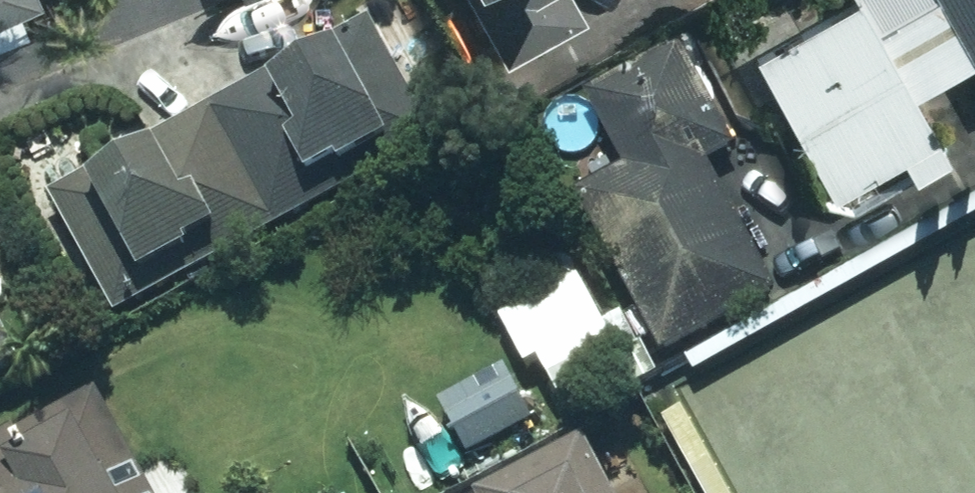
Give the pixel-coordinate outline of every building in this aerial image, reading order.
[(49,25),(37,0),(0,0),(0,50),(49,25)] [(491,84),(591,27),(577,2),(580,0),(443,0),(491,84)] [(714,44),(809,213),(838,196),(850,217),(950,161),(916,99),(971,68),(974,74),(974,0),(792,0),(714,44)] [(435,145),(363,18),(32,203),(103,331),(435,145)] [(684,34),(523,125),(659,362),(775,296),(699,163),(743,138),(684,34)] [(624,370),(596,323),(528,364),(556,411),(624,370)] [(0,347),(0,384),(14,378),(0,347)] [(538,422),(513,371),(436,410),(461,461),(538,422)] [(100,392),(0,445),(0,492),(154,492),(100,392)] [(585,437),(478,492),(613,492),(585,437)]
